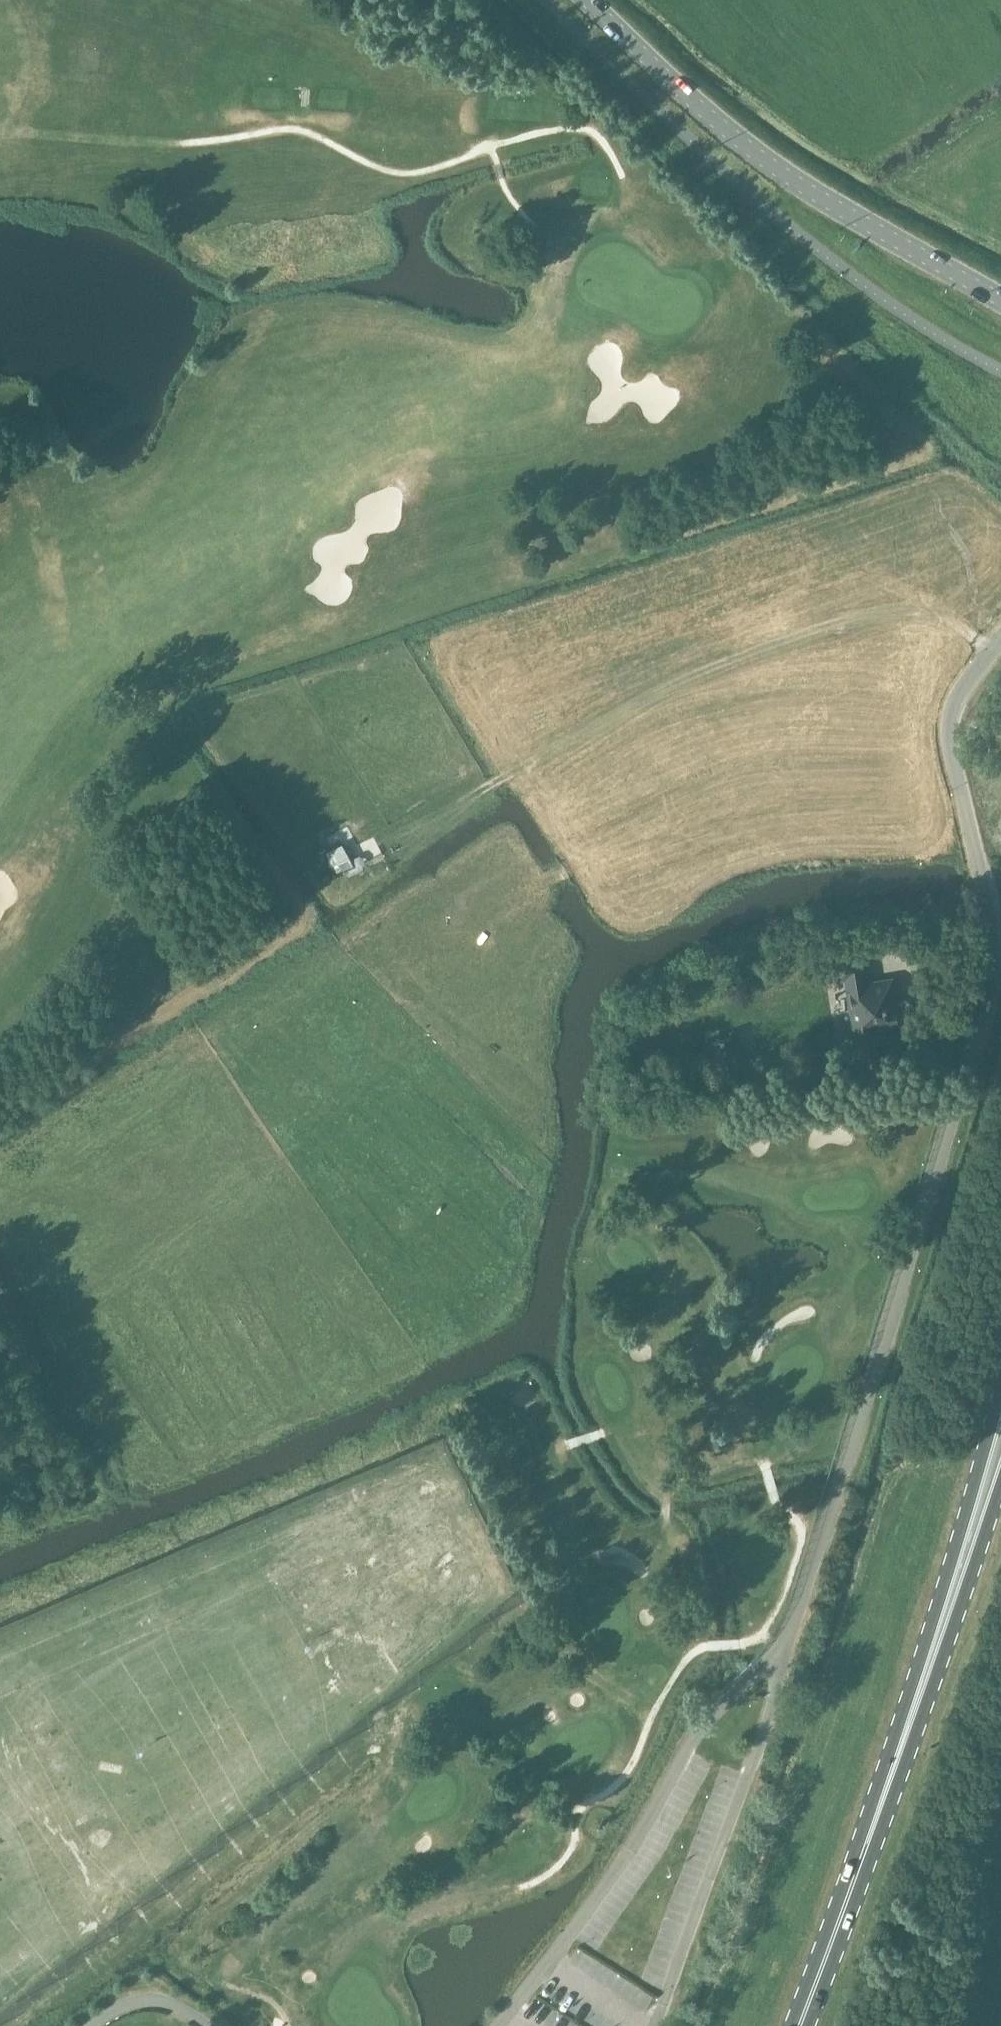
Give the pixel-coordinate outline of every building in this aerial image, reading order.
[(835,953),(839,977),(847,975),(849,988),(855,987),(856,991),(850,992),(856,1028),(897,1022),(893,997),(890,998),(887,985),(876,987),(876,983),(865,984),(859,949),(835,953)] [(742,1077),(736,1036),(711,1040),(717,1080),(742,1077)]
